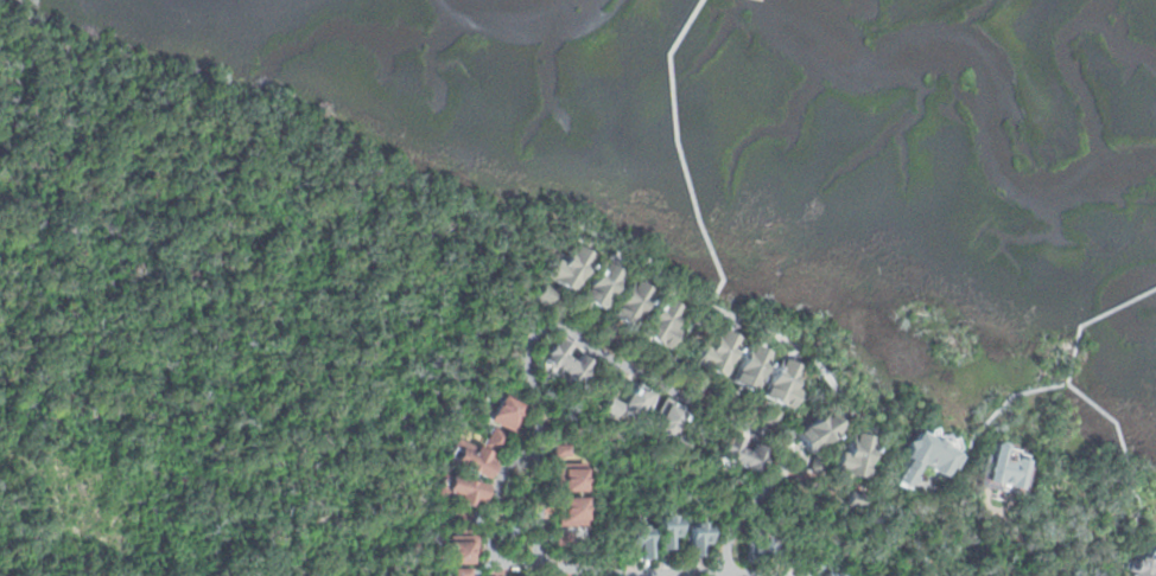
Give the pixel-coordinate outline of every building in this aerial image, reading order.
[(572,244),(591,256),(569,292),(542,274),(552,260),(559,263),(572,244)] [(602,263),(623,275),(601,314),(579,301),(602,263)] [(628,282),(648,294),(627,329),(606,318),(628,282)] [(542,284),(552,289),(546,300),(536,295),(542,284)] [(659,299),(678,309),(667,328),(677,333),(666,352),(639,337),(659,299)] [(589,314),(597,320),(587,332),(580,326),(589,314)] [(719,331),(738,340),(719,378),(691,365),(699,347),(709,352),(719,331)] [(557,339),(566,346),(559,356),(571,364),(578,352),(591,360),(573,386),(540,364),(557,339)] [(747,345),(769,354),(749,395),(728,384),(747,345)] [(777,358),(796,367),(787,385),(798,390),(787,411),(758,397),(777,358)] [(635,383),(654,392),(636,428),(614,416),(610,423),(593,416),(602,399),(622,409),(635,383)] [(500,397),(525,410),(513,434),(488,421),(500,397)] [(666,399),(687,412),(677,431),(687,437),(677,455),(644,436),(666,399)] [(769,408),(782,414),(775,429),(761,423),(769,408)] [(830,412),(841,433),(804,454),(792,434),(830,412)] [(490,429),(507,437),(497,456),(481,448),(490,429)] [(850,433),(875,439),(864,480),(832,472),(837,455),(844,456),(850,433)] [(930,435),(961,450),(946,481),(914,466),(903,491),(891,484),(904,455),(901,447),(909,442),(913,435),(926,441),(930,435)] [(729,436),(739,441),(735,450),(748,456),(752,444),(766,450),(754,478),(717,461),(729,436)] [(455,442),(496,461),(485,484),(444,465),(455,442)] [(551,444),(566,446),(566,459),(551,457),(551,444)] [(976,489),(1022,498),(1030,455),(984,446),(976,489)] [(554,466),(585,466),(585,493),(555,493),(554,466)] [(440,478),(482,487),(477,512),(436,503),(440,478)] [(844,493),(860,497),(857,511),(841,507),(844,493)] [(555,499),(583,499),(583,527),(555,527),(555,499)] [(655,520),(679,520),(679,537),(671,537),(671,549),(656,550),(655,520)] [(621,530),(649,527),(650,559),(636,561),(635,545),(622,546),(621,530)] [(687,529),(707,529),(707,544),(700,545),(700,559),(688,559),(687,529)] [(446,535),(476,533),(476,565),(446,565),(446,535)] [(551,535),(573,533),(573,545),(551,545),(551,535)] [(745,536),(774,537),(773,565),(744,564),(745,536)] [(1155,563),(1155,558),(1155,575),(1126,575),(1130,557),(1155,563)] [(813,559),(820,565),(809,575),(804,570),(813,559)] [(839,570),(846,575),(815,575),(830,561),(839,570)]
